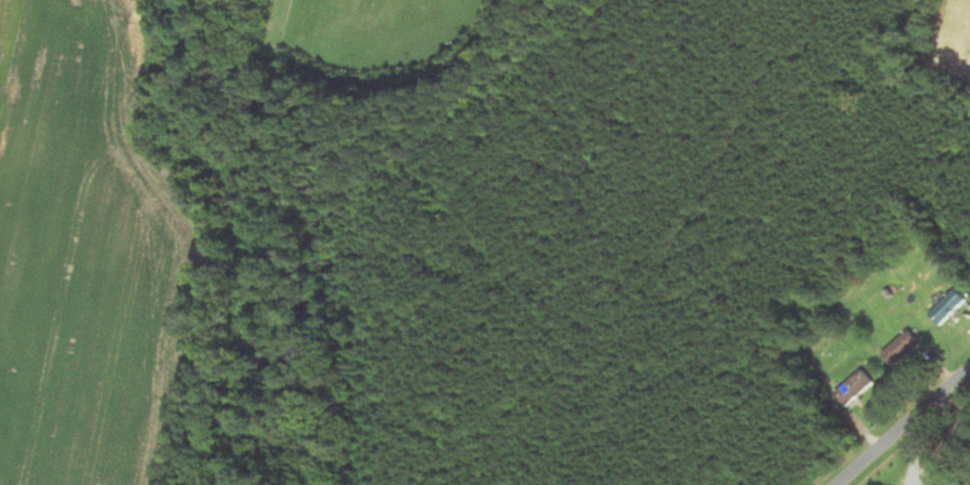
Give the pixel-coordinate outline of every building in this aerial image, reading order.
[(940,326),(966,300),(955,289),(929,315),(940,326)] [(921,345),(908,331),(882,354),(894,368),(921,345)] [(834,395),(847,408),(875,383),(862,369),(834,395)]
